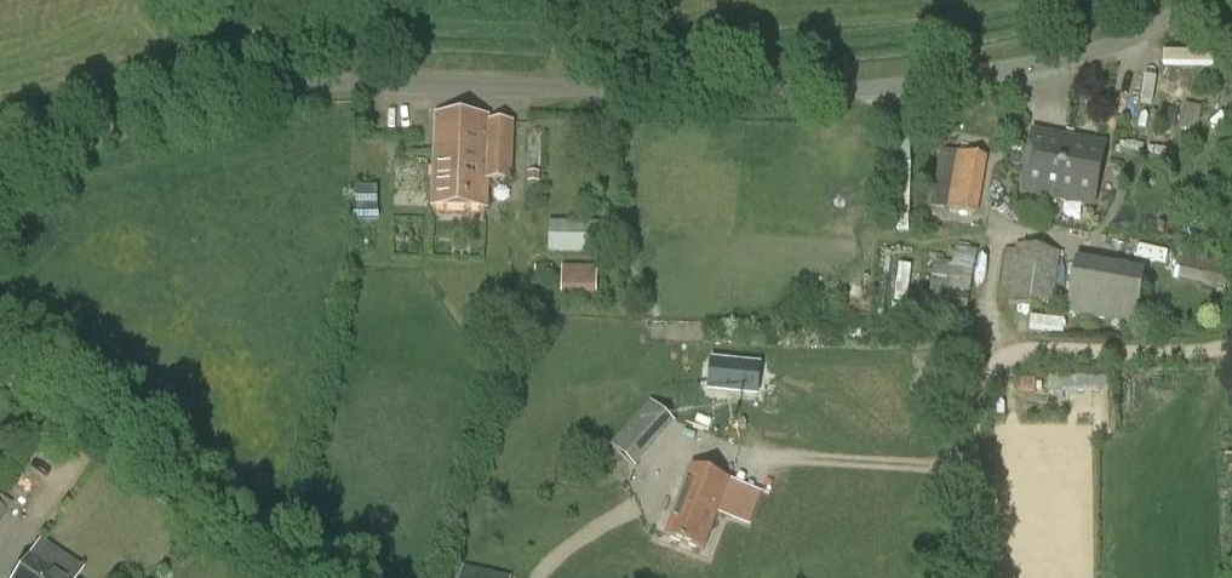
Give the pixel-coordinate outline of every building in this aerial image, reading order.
[(1182,126),(1199,129),(1203,107),(1187,104),(1182,126)] [(488,209),(489,180),(512,181),(514,123),(490,122),(490,118),(436,116),(433,207),(488,209)] [(1058,202),(1070,136),(1033,130),(1021,195),(1058,202)] [(988,157),(991,143),(963,136),(960,149),(988,157)] [(1107,143),(1070,136),(1058,202),(1095,208),(1107,143)] [(979,216),(989,158),(959,153),(942,151),(932,207),(979,216)] [(357,222),(379,222),(379,188),(356,188),(357,222)] [(599,255),(600,224),(550,224),(549,254),(599,255)] [(1055,313),(1061,254),(1017,246),(1010,305),(1055,313)] [(954,263),(935,260),(929,302),(970,308),(980,250),(957,247),(954,263)] [(1180,279),(1231,286),(1231,264),(1183,258),(1180,279)] [(1089,319),(1098,263),(1078,259),(1068,315),(1089,319)] [(562,294),(563,266),(538,265),(537,293),(562,294)] [(901,266),(898,298),(909,299),(912,267),(901,266)] [(597,296),(598,269),(564,268),(563,296),(597,296)] [(757,394),(758,365),(710,363),(709,392),(757,394)] [(652,399),(610,442),(633,465),(676,422),(652,399)] [(704,553),(731,480),(693,466),(666,538),(704,553)] [(9,513),(0,507),(0,526),(9,513)] [(63,575),(70,565),(39,543),(16,577),(68,577),(63,575)] [(462,577),(512,577),(464,567),(462,577)]
